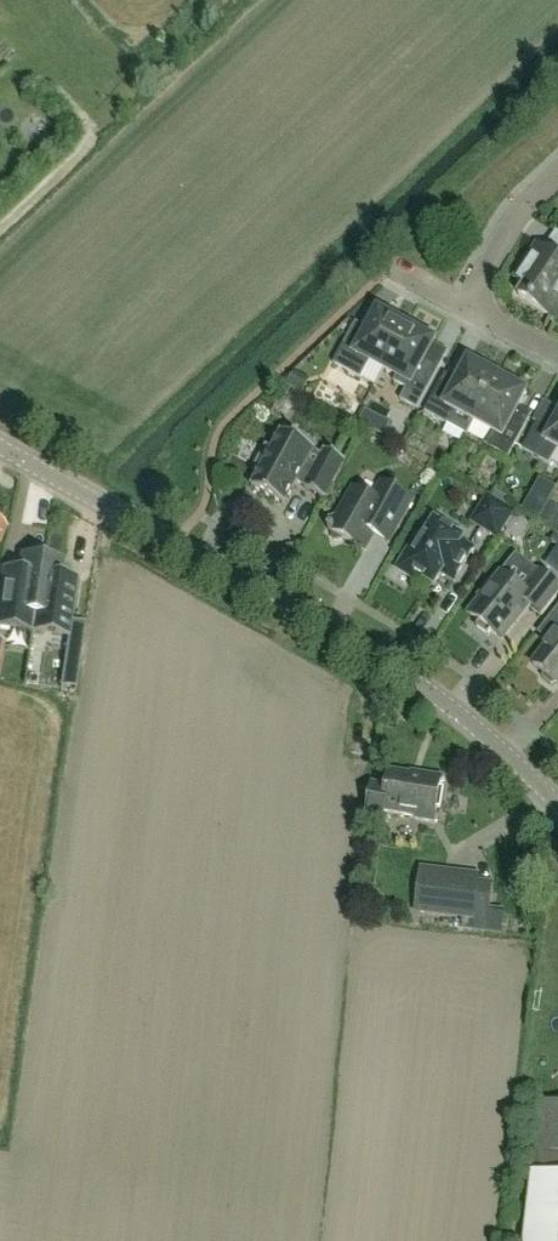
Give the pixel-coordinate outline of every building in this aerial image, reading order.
[(539,247),(526,266),(523,264),(513,279),(526,287),(519,297),(554,320),(557,314),(557,259),(539,247)] [(384,369),(406,329),(400,326),(398,321),(395,317),(390,316),(385,318),(379,314),(369,331),(356,324),(334,365),(361,380),(371,362),(384,369)] [(412,332),(406,329),(384,369),(397,377),(394,383),(406,390),(401,401),(418,410),(440,370),(424,361),(434,344),(427,340),(425,335),(421,332),(417,330),(412,332)] [(474,423),(501,373),(484,364),(481,369),(469,363),(455,388),(443,381),(425,413),(449,426),(456,413),(474,423)] [(295,372),(284,382),(300,391),(307,378),(295,372)] [(501,373),(474,423),(492,433),(485,445),(509,458),(526,427),(513,420),(527,394),(515,388),(518,382),(501,373)] [(363,414),(358,424),(371,431),(376,421),(363,414)] [(552,431),(538,423),(523,451),(549,465),(557,450),(557,420),(552,431)] [(252,489),(284,506),(298,482),(307,487),(305,490),(324,500),(345,462),(326,451),(323,456),(282,433),(272,451),(267,448),(256,468),(262,471),(252,489)] [(509,507),(525,481),(513,474),(497,500),(509,507)] [(343,539),(364,551),(375,531),(390,539),(412,500),(388,486),(382,498),(376,494),(373,500),(352,489),(336,517),(329,520),(331,527),(329,531),(333,533),(335,541),(343,539)] [(516,512),(488,495),(470,525),(498,542),(516,512)] [(530,500),(523,512),(539,521),(546,508),(530,500)] [(415,575),(434,586),(444,571),(456,579),(474,550),(461,542),(463,538),(435,521),(414,554),(409,551),(397,571),(412,580),(415,575)] [(557,581),(557,556),(547,575),(557,581)] [(0,587),(0,630),(32,634),(38,593),(35,592),(36,587),(41,588),(44,560),(21,557),(19,572),(2,570),(0,587)] [(38,593),(32,634),(68,639),(63,667),(79,669),(86,625),(72,623),(78,579),(72,578),(72,581),(60,579),(60,576),(62,562),(44,560),(41,588),(36,587),(35,592),(38,593)] [(470,616),(480,624),(476,628),(488,637),(491,633),(501,641),(529,606),(542,616),(557,596),(557,586),(540,571),(527,588),(521,587),(503,574),(494,585),(489,586),(481,596),(482,601),(470,616)] [(533,666),(544,674),(543,679),(552,687),(557,684),(557,685),(557,610),(540,634),(551,643),(533,666)] [(45,658),(30,656),(27,680),(41,682),(45,658)] [(417,819),(435,822),(442,777),(422,774),(422,777),(390,772),(387,788),(372,786),(367,819),(383,822),(384,822),(386,813),(417,818),(417,819)] [(420,874),(417,904),(422,910),(474,917),(479,879),(459,877),(458,889),(438,886),(440,877),(420,874)] [(539,1101),(533,1152),(557,1154),(557,1103),(539,1101)] [(532,1174),(524,1240),(557,1240),(557,1177),(532,1174)]
